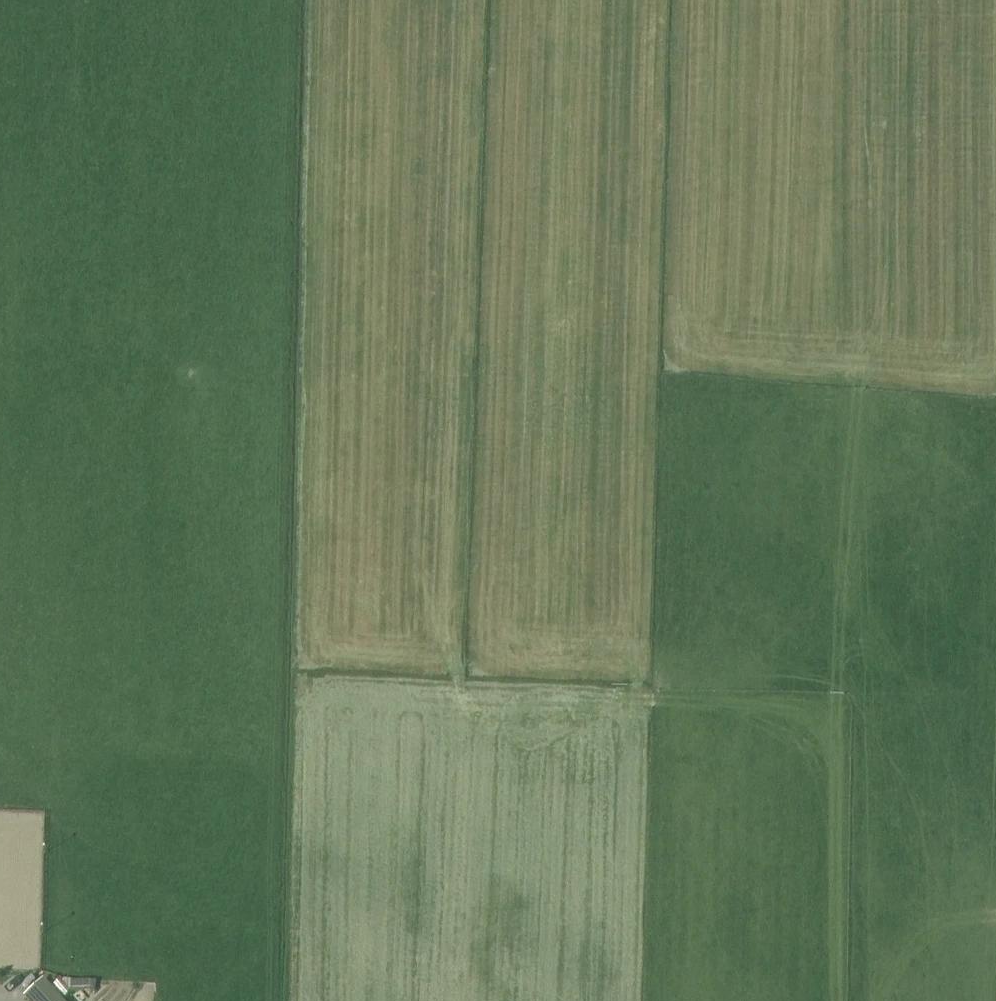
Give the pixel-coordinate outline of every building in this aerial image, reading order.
[(42,981),(27,994),(33,1000),(60,1000),(42,981)]
